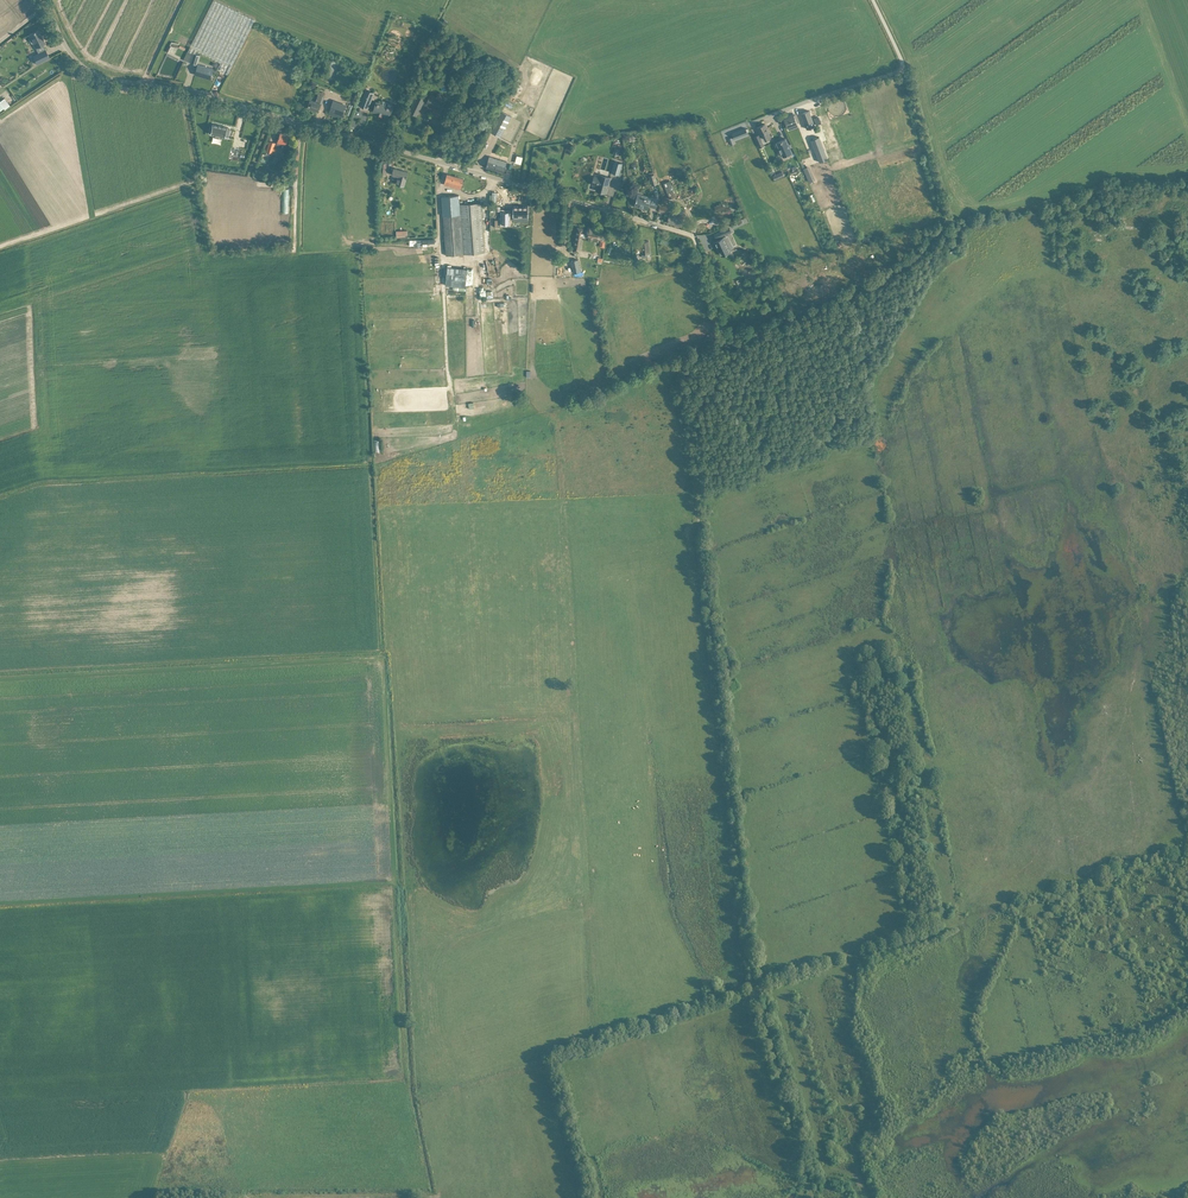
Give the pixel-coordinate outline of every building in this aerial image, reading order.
[(33,32),(29,34),(31,38),(30,39),(30,40),(31,42),(32,43),(33,43),(35,47),(45,43),(38,29),(33,32)] [(170,44),(167,51),(169,52),(172,45),(172,46),(179,47),(179,44),(179,43),(171,41),(170,44)] [(45,49),(40,52),(33,55),(37,64),(50,58),(45,49)] [(198,64),(195,74),(210,78),(213,69),(198,64)] [(358,105),(365,108),(373,89),(365,86),(358,105)] [(310,99),(310,102),(308,107),(318,110),(323,96),(318,94),(316,101),(310,99)] [(445,101),(431,94),(427,103),(441,110),(445,101)] [(418,95),(410,112),(416,115),(424,98),(418,95)] [(14,102),(9,96),(0,102),(0,109),(2,111),(14,102)] [(330,108),(328,107),(326,113),(341,118),(346,106),(333,101),(330,108)] [(391,112),(379,107),(373,105),(368,116),(386,123),(391,112)] [(528,152),(538,112),(523,109),(517,133),(524,134),(520,150),(528,152)] [(809,110),(801,114),(806,128),(815,125),(809,110)] [(502,111),(491,132),(500,137),(511,116),(502,111)] [(794,114),(784,118),(787,126),(799,122),(797,115),(794,116),(794,114)] [(765,123),(757,127),(760,134),(762,133),(765,140),(771,137),(765,123)] [(230,137),(231,127),(216,124),(214,134),(230,137)] [(745,128),(735,132),(738,138),(741,136),(740,134),(747,131),(745,128)] [(276,145),(285,148),(289,135),(281,132),(278,142),(277,141),(276,145)] [(760,147),(764,145),(759,134),(755,136),(760,147)] [(819,136),(811,140),(819,162),(828,159),(819,136)] [(785,139),(778,142),(783,156),(791,152),(785,139)] [(265,162),(267,157),(266,157),(267,155),(271,156),(275,143),(270,141),(267,150),(263,149),(261,156),(262,156),(261,161),(265,162)] [(489,156),(486,166),(504,172),(507,161),(489,156)] [(619,174),(622,163),(614,160),(611,172),(619,174)] [(404,186),(408,171),(394,167),(392,174),(398,176),(396,184),(404,186)] [(807,167),(804,168),(810,182),(815,179),(810,169),(809,170),(807,167)] [(521,182),(524,172),(516,169),(514,179),(521,182)] [(782,171),(772,175),(774,180),(784,176),(782,171)] [(460,189),(462,184),(463,178),(447,173),(444,184),(460,189)] [(654,174),(648,176),(652,186),(658,184),(654,174)] [(594,177),(593,181),(592,184),(597,186),(596,190),(605,193),(608,186),(610,186),(612,178),(605,176),(604,180),(594,177)] [(677,196),(670,180),(664,183),(670,198),(677,196)] [(638,193),(637,198),(635,204),(642,206),(642,207),(647,209),(648,205),(655,207),(657,199),(638,193)] [(442,196),(446,255),(485,252),(481,202),(459,204),(459,194),(442,196)] [(528,214),(528,204),(513,204),(513,214),(520,214),(520,219),(528,219),(528,214)] [(670,210),(668,216),(667,222),(682,225),(684,213),(670,210)] [(606,234),(599,233),(600,230),(593,229),(593,227),(588,226),(587,230),(583,229),(584,228),(578,227),(573,251),(580,253),(583,239),(598,242),(598,239),(600,240),(599,247),(604,247),(605,240),(606,234)] [(729,226),(720,230),(723,236),(731,232),(729,226)] [(724,236),(714,241),(715,243),(721,256),(724,254),(731,251),(729,248),(733,246),(731,241),(727,243),(724,236)] [(642,253),(643,257),(650,256),(650,252),(649,241),(640,243),(642,251),(642,253)] [(744,257),(746,251),(739,248),(737,254),(744,257)] [(578,259),(571,261),(573,273),(581,271),(578,259)] [(466,287),(465,287),(467,268),(447,266),(446,285),(447,285),(447,289),(466,290),(466,287)] [(487,295),(495,295),(495,284),(488,284),(487,295)]
